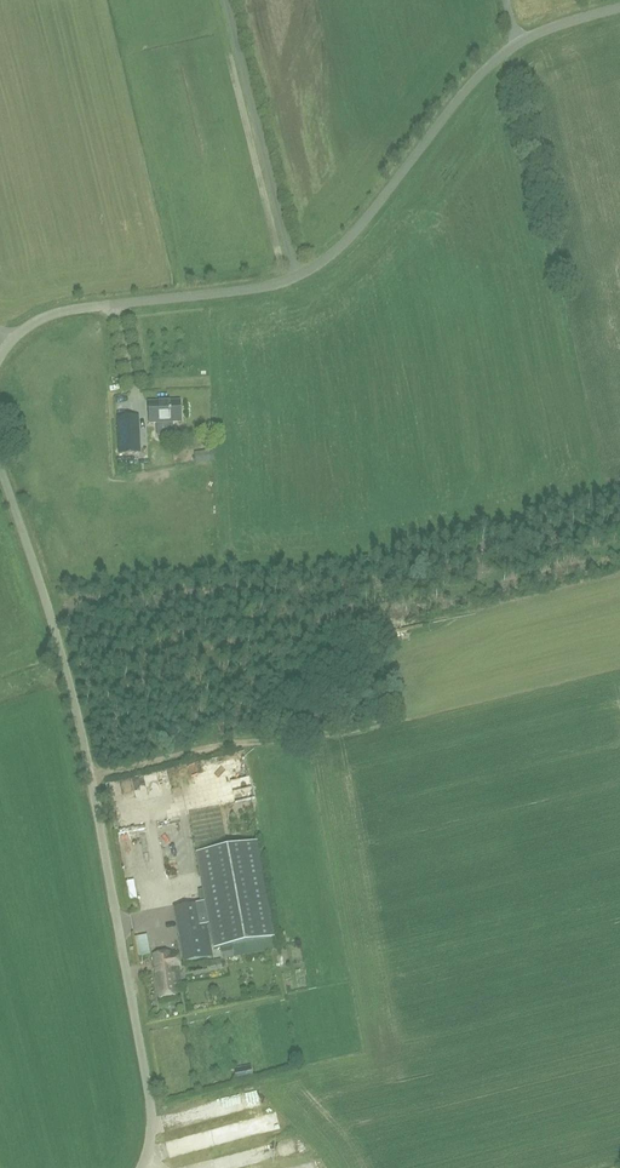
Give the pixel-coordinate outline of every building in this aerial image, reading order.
[(180,402),(149,403),(149,423),(181,422),(180,402)] [(137,454),(136,417),(117,418),(119,454),(137,454)] [(196,464),(215,461),(213,451),(194,454),(196,464)] [(140,777),(131,780),(134,789),(143,786),(140,777)] [(142,827),(117,831),(119,839),(143,835),(142,827)] [(197,854),(204,890),(198,891),(200,904),(176,908),(186,962),(213,957),(207,925),(210,924),(215,950),(232,946),(245,944),(275,938),(257,842),(197,854)] [(133,882),(124,884),(128,903),(137,901),(133,882)] [(136,959),(149,958),(147,937),(135,938),(136,959)] [(153,954),(159,998),(177,995),(173,971),(181,970),(178,952),(171,953),(170,952),(153,954)] [(206,971),(221,967),(219,960),(204,964),(206,971)] [(252,1069),(234,1073),(236,1081),(253,1077),(252,1069)] [(216,1155),(219,1167),(231,1167),(261,1162),(258,1148),(250,1150),(248,1142),(241,1143),(227,1146),(229,1153),(216,1155)]
